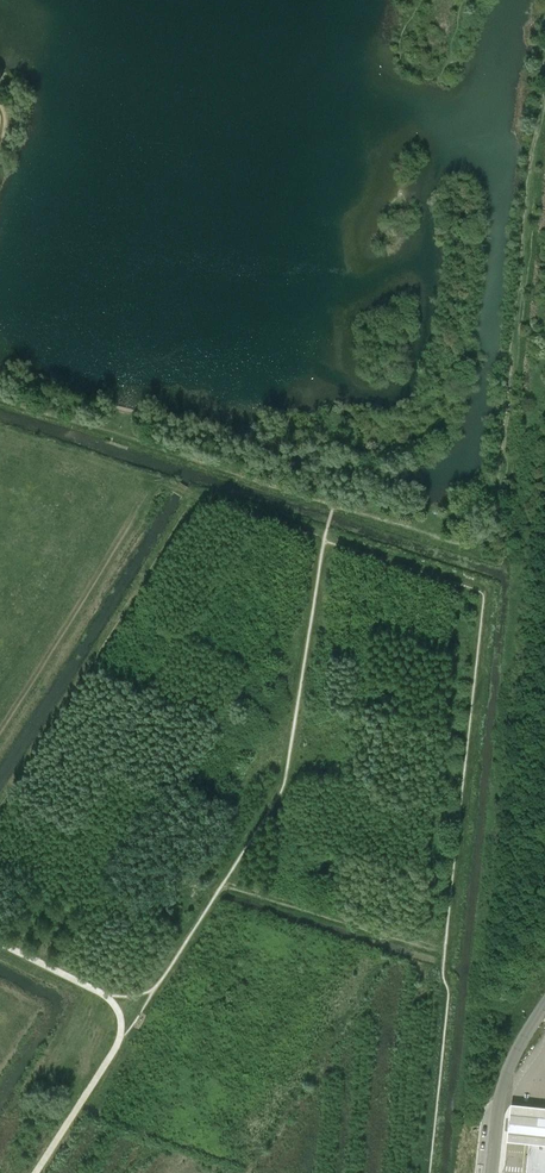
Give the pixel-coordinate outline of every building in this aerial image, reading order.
[(544,1142),(544,1105),(508,1101),(505,1138),(529,1140),(544,1142)] [(526,1172),(544,1172),(544,1142),(529,1140),(526,1172)]
